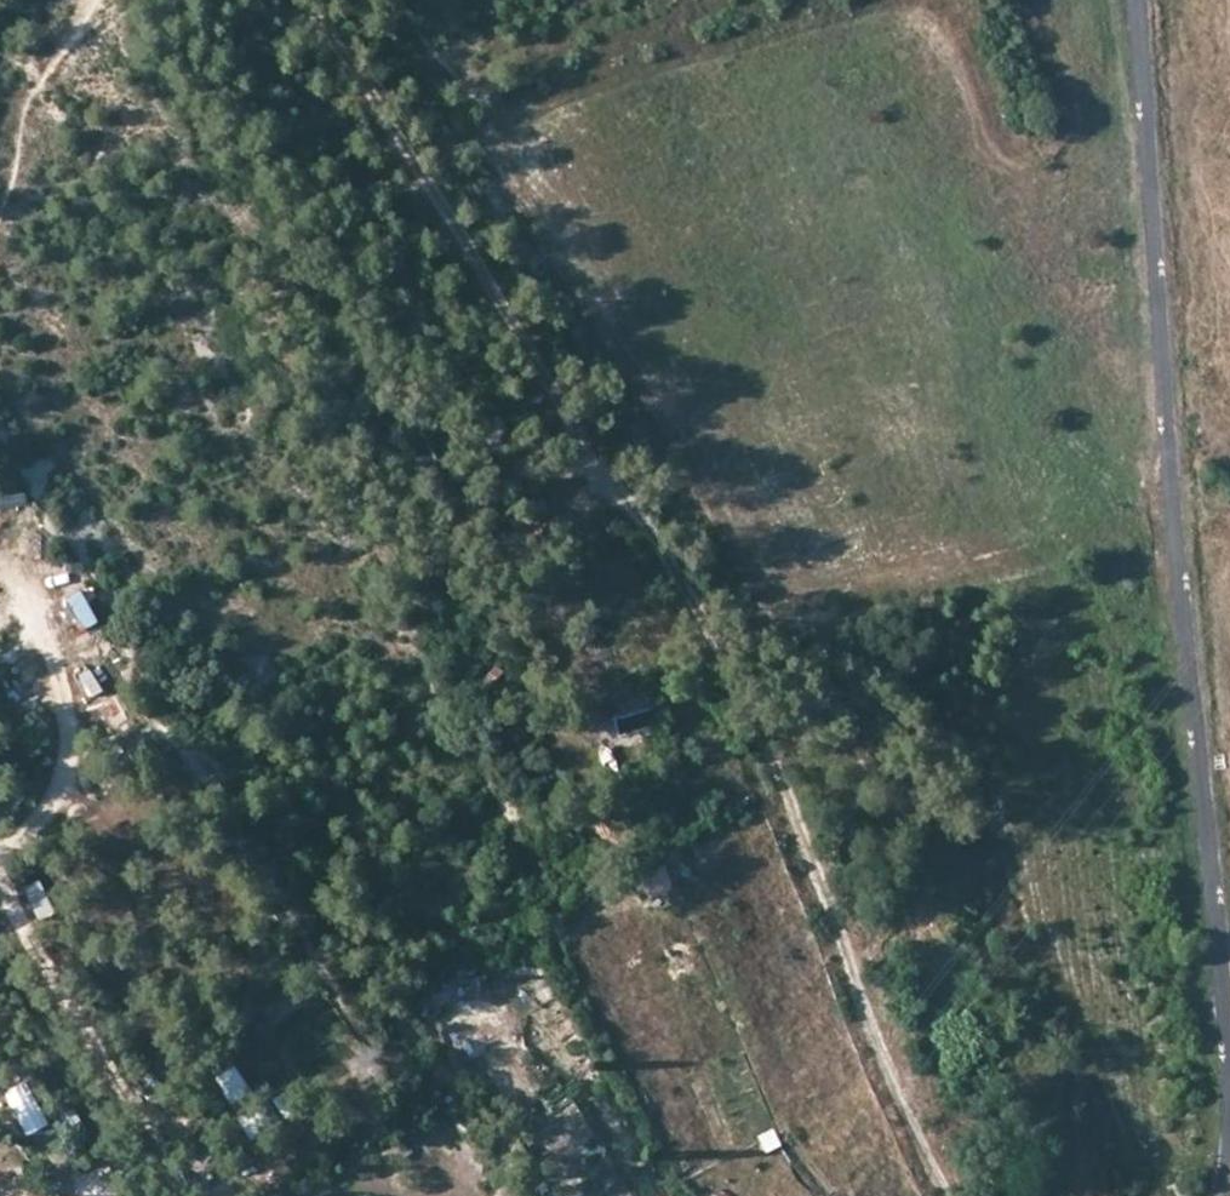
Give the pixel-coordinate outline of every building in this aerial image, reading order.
[(81,695),(96,692),(90,665),(75,668),(81,695)] [(662,862),(637,870),(646,896),(670,887),(662,862)] [(18,883),(33,916),(51,908),(36,875),(18,883)]
